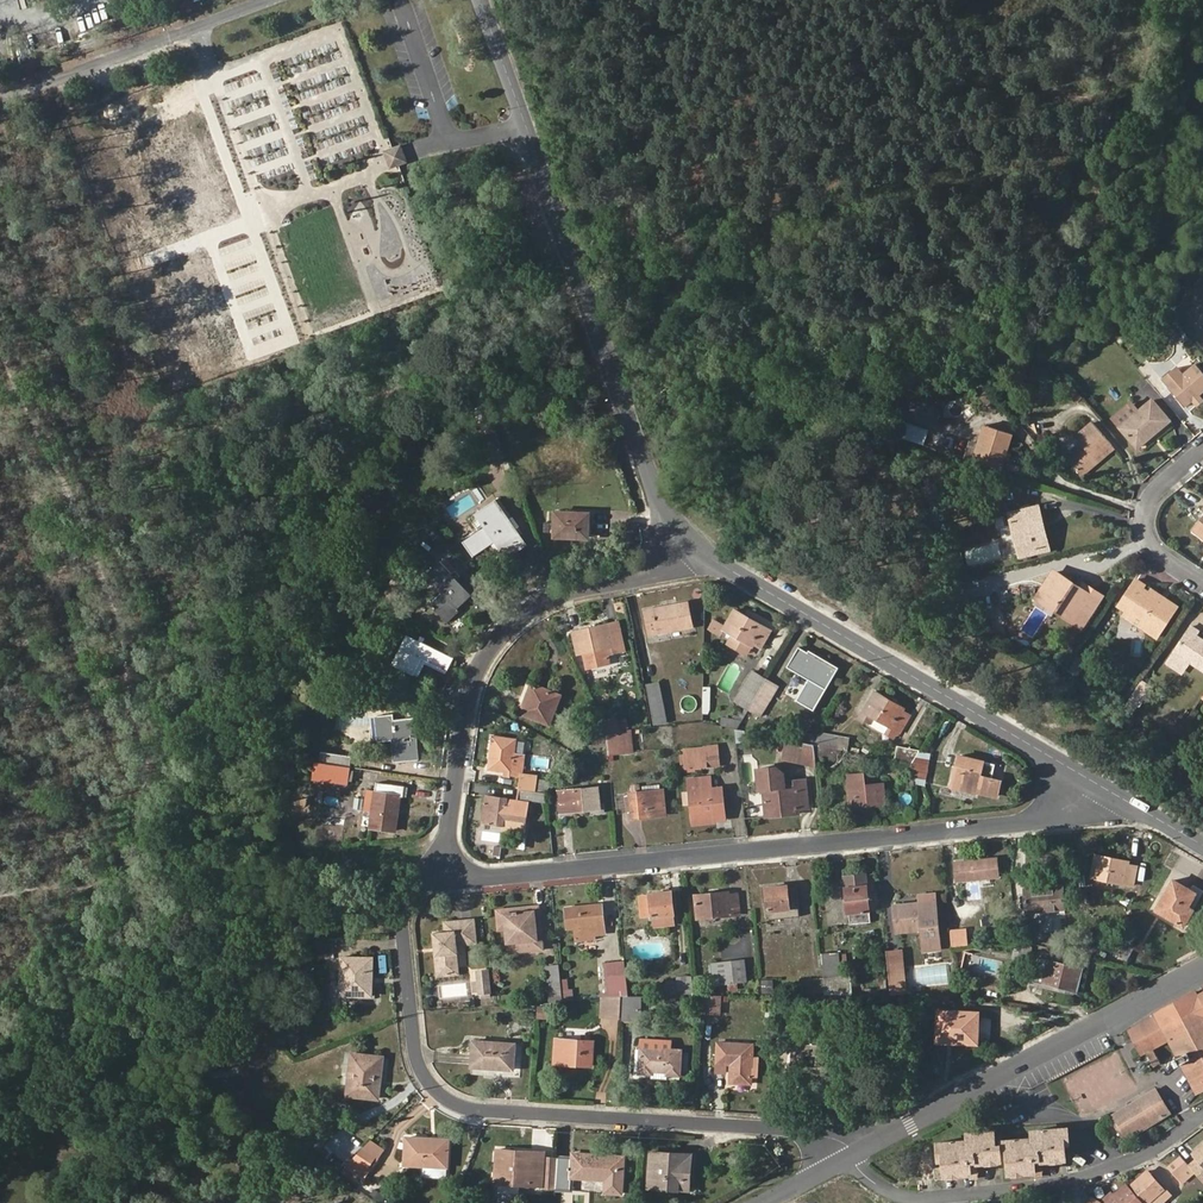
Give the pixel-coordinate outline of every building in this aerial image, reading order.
[(1185,407),(1202,391),(1202,371),(1196,363),(1182,376),(1175,381),(1170,375),(1163,380),(1185,407)] [(1182,376),(1176,369),(1170,375),(1175,381),(1182,376)] [(1076,404),(1082,399),(1075,390),(1068,396),(1076,404)] [(1152,433),(1154,434),(1170,421),(1153,401),(1139,412),(1122,427),(1138,447),(1150,437),(1149,436),(1152,433)] [(1114,418),(1122,427),(1139,412),(1131,403),(1114,418)] [(901,421),(899,437),(923,439),(925,424),(901,421)] [(491,445),(502,442),(496,423),(485,427),(491,445)] [(1099,464),(1097,461),(1114,447),(1095,424),(1078,439),(1084,447),(1069,461),(1083,477),(1099,464)] [(1006,463),(1008,457),(1014,438),(987,430),(981,450),(976,465),(1002,474),(1006,463)] [(1061,451),(1069,461),(1084,447),(1078,439),(1077,438),(1061,451)] [(1099,464),(1116,450),(1114,447),(1097,461),(1099,464)] [(970,464),(976,465),(981,450),(975,448),(970,464)] [(476,514),(485,527),(464,541),(474,556),(495,542),(506,559),(527,545),(496,500),(476,514)] [(1020,558),(1046,552),(1039,525),(1043,524),(1040,510),(1010,517),(1020,558)] [(588,539),(589,514),(556,512),(555,537),(588,539)] [(1046,552),(1049,551),(1043,524),(1039,525),(1046,552)] [(455,604),(470,592),(458,579),(453,573),(457,570),(446,558),(426,575),(442,593),(430,603),(447,623),(461,611),(459,608),(455,604)] [(458,579),(462,575),(457,570),(453,573),(458,579)] [(1038,600),(1076,625),(1096,594),(1084,587),(1081,593),(1054,576),(1038,600)] [(1149,635),(1159,642),(1179,610),(1168,603),(1165,606),(1162,603),(1164,600),(1154,594),(1152,597),(1145,593),(1147,590),(1138,584),(1121,611),(1130,617),(1132,614),(1140,619),(1138,621),(1147,627),(1148,624),(1154,628),(1149,635)] [(459,608),(473,595),(470,592),(455,604),(459,608)] [(1076,625),(1083,629),(1103,599),(1096,594),(1076,625)] [(688,603),(646,611),(651,634),(692,627),(688,603)] [(756,644),(763,647),(769,635),(762,631),(764,627),(735,610),(726,627),(713,620),(707,630),(720,638),(725,630),(734,635),(729,643),(749,655),(756,644)] [(1130,617),(1127,622),(1149,635),(1154,628),(1148,624),(1147,627),(1138,621),(1140,619),(1132,614),(1130,617)] [(625,651),(618,622),(574,632),(579,654),(587,652),(591,668),(610,663),(608,655),(625,651)] [(769,635),(771,631),(764,627),(762,631),(769,635)] [(1202,671),(1202,640),(1200,638),(1202,634),(1195,628),(1178,654),(1202,671)] [(408,634),(393,664),(397,666),(412,636),(408,634)] [(448,670),(454,658),(412,636),(397,666),(415,674),(422,658),(448,670)] [(836,670),(800,649),(789,667),(826,688),(836,670)] [(446,675),(448,670),(422,658),(415,674),(419,677),(425,665),(446,675)] [(754,672),(737,701),(750,709),(767,680),(754,672)] [(750,709),(761,716),(779,687),(767,680),(750,709)] [(660,683),(647,685),(655,723),(667,721),(660,683)] [(560,695),(532,684),(521,712),(550,723),(560,695)] [(876,692),(860,719),(894,739),(898,731),(901,733),(911,716),(903,711),(904,708),(876,692)] [(392,720),(392,714),(376,716),(378,740),(394,738),(396,762),(419,760),(415,718),(392,720)] [(720,717),(721,725),(738,729),(743,721),(720,717)] [(618,721),(602,722),(607,732),(619,731),(618,721)] [(623,730),(619,731),(607,732),(608,745),(609,753),(609,754),(625,752),(623,730)] [(593,740),(594,746),(608,745),(607,732),(593,740)] [(820,735),(804,732),(802,742),(815,744),(820,735)] [(821,733),(820,735),(815,744),(839,749),(840,738),(821,733)] [(512,771),(511,775),(521,777),(524,755),(515,754),(517,740),(494,737),(490,769),(512,771)] [(518,738),(517,750),(525,751),(527,739),(518,738)] [(817,764),(816,756),(815,744),(802,742),(785,738),(782,757),(817,764)] [(851,740),(840,738),(839,749),(849,751),(851,740)] [(816,756),(836,759),(839,749),(815,744),(816,756)] [(716,756),(715,746),(705,747),(706,757),(716,756)] [(920,751),(899,746),(896,760),(913,763),(920,751)] [(707,767),(706,757),(705,747),(686,749),(687,755),(680,755),(681,769),(707,767)] [(311,780),(350,782),(351,753),(319,751),(319,761),(312,760),(311,780)] [(913,763),(914,772),(914,776),(920,775),(930,758),(920,751),(913,763)] [(995,765),(960,756),(952,787),(988,796),(995,765)] [(896,760),(895,767),(914,772),(913,763),(896,760)] [(774,766),(758,768),(760,790),(764,789),(766,813),(786,812),(786,815),(799,814),(799,810),(810,809),(806,781),(795,781),(796,786),(786,787),(785,771),(774,766)] [(865,786),(864,774),(849,776),(851,809),(886,805),(884,784),(865,786)] [(925,775),(920,775),(914,776),(915,787),(926,786),(925,775)] [(550,787),(536,785),(537,779),(521,777),(519,789),(547,793),(550,787)] [(714,822),(714,820),(712,789),(710,777),(689,779),(690,791),(691,804),(694,824),(714,822)] [(404,794),(405,785),(377,782),(377,790),(375,790),(370,828),(397,831),(402,794),(404,794)] [(601,809),(598,787),(559,791),(561,813),(601,809)] [(725,820),(722,788),(712,789),(714,820),(725,820)] [(505,819),(527,822),(530,801),(548,803),(547,793),(519,789),(518,799),(487,795),(483,824),(504,827),(505,819)] [(666,814),(663,790),(631,793),(633,818),(666,814)] [(347,800),(321,795),(318,813),(344,818),(347,800)] [(1129,862),(1097,856),(1093,878),(1134,886),(1137,867),(1129,865),(1129,862)] [(997,859),(956,862),(958,881),(998,876),(997,859)] [(871,923),(867,875),(845,877),(848,911),(850,913),(850,924),(871,923)] [(1174,881),(1157,910),(1184,927),(1202,895),(1202,890),(1195,885),(1191,891),(1174,881)] [(800,917),(797,885),(766,888),(770,919),(800,917)] [(1062,886),(1025,890),(1027,913),(1064,909),(1062,886)] [(675,915),(672,891),(651,893),(653,917),(675,915)] [(730,896),(730,891),(696,895),(699,918),(740,914),(738,895),(730,896)] [(942,950),(937,902),(894,906),(897,933),(923,930),(925,951),(942,950)] [(605,933),(602,905),(566,908),(569,928),(577,927),(579,940),(595,938),(595,934),(605,933)] [(528,911),(528,907),(494,909),(497,932),(508,931),(509,942),(520,941),(521,951),(543,949),(541,939),(537,939),(535,911),(528,911)] [(456,930),(445,932),(433,933),(436,978),(461,976),(457,947),(475,945),(472,918),(455,920),(456,930)] [(455,920),(444,921),(445,932),(456,930),(455,920)] [(966,931),(950,931),(952,948),(968,946),(966,931)] [(1103,945),(1112,951),(1119,939),(1110,934),(1103,945)] [(320,956),(336,955),(335,937),(319,937),(320,956)] [(1135,946),(1130,943),(1123,955),(1128,958),(1135,946)] [(1032,949),(1022,947),(1018,963),(1028,966),(1032,949)] [(901,952),(887,953),(891,995),(906,993),(901,952)] [(839,953),(822,956),(824,978),(825,991),(825,995),(853,995),(850,975),(842,976),(839,953)] [(373,958),(343,957),(343,996),(372,996),(373,958)] [(1084,968),(1040,958),(1035,982),(1044,984),(1079,992),(1084,968)] [(744,960),(713,965),(716,985),(729,983),(730,989),(738,989),(737,982),(747,980),(744,960)] [(604,994),(604,998),(612,998),(622,997),(629,996),(625,961),(606,963),(608,993),(604,994)] [(551,1002),(563,1001),(560,966),(548,967),(551,1002)] [(491,992),(489,970),(477,971),(479,982),(480,991),(480,993),(482,994),(482,998),(490,997),(490,993),(491,992)] [(694,994),(702,994),(700,977),(692,977),(693,978),(694,994)] [(678,995),(694,994),(693,978),(677,979),(677,982),(678,995)] [(804,993),(825,991),(824,978),(802,981),(804,993)] [(775,993),(775,981),(763,980),(763,992),(775,993)] [(677,982),(665,982),(666,995),(678,995),(677,982)] [(1042,995),(1044,984),(1035,982),(1032,992),(1042,995)] [(973,988),(960,985),(960,993),(972,995),(973,988)] [(1133,1029),(1145,1053),(1170,1040),(1178,1056),(1175,1058),(1179,1065),(1182,1064),(1197,1090),(1202,1087),(1202,992),(1199,995),(1197,990),(1156,1012),(1157,1016),(1133,1029)] [(720,1013),(721,994),(704,994),(702,1012),(720,1013)] [(622,997),(621,1020),(635,1021),(636,996),(629,996),(622,997)] [(612,998),(611,1019),(621,1020),(622,997),(612,998)] [(845,1000),(823,999),(823,1009),(845,1010),(845,1000)] [(980,1013),(940,1012),(939,1043),(979,1044),(980,1013)] [(1127,1032),(1139,1055),(1145,1053),(1133,1029),(1127,1032)] [(829,1081),(831,1036),(794,1034),(792,1066),(787,1066),(786,1079),(829,1081)] [(671,1041),(642,1039),(640,1074),(652,1074),(653,1070),(668,1072),(668,1075),(681,1076),(682,1050),(671,1049),(671,1041)] [(593,1042),(556,1040),(555,1064),(592,1066),(593,1042)] [(513,1070),(515,1044),(475,1041),(474,1066),(513,1070)] [(751,1083),(753,1045),(718,1043),(718,1063),(732,1064),(732,1083),(751,1083)] [(384,1058),(352,1054),(347,1095),(379,1100),(384,1058)] [(244,1095),(231,1085),(225,1093),(238,1103),(244,1095)] [(1115,1121),(1126,1139),(1169,1113),(1165,1105),(1156,1090),(1146,1096),(1149,1101),(1115,1121)] [(1141,1098),(1113,1116),(1115,1121),(1149,1101),(1146,1096),(1141,1098)] [(1036,1162),(1066,1159),(1066,1144),(1070,1144),(1068,1127),(1033,1131),(1033,1138),(1003,1140),(1004,1158),(1009,1158),(1010,1174),(1036,1172),(1036,1162)] [(971,1164),(1002,1161),(1000,1145),(997,1145),(996,1134),(995,1130),(968,1132),(968,1136),(968,1141),(971,1164)] [(431,1144),(431,1138),(407,1137),(406,1165),(425,1166),(425,1175),(427,1178),(445,1178),(447,1176),(449,1145),(431,1144)] [(382,1149),(370,1141),(363,1148),(376,1157),(377,1158),(382,1149)] [(972,1175),(971,1164),(968,1141),(939,1143),(940,1160),(944,1160),(945,1168),(935,1168),(936,1179),(946,1179),(946,1177),(972,1175)] [(1195,1151),(1192,1154),(1197,1159),(1189,1166),(1195,1172),(1197,1174),(1202,1181),(1202,1145),(1195,1151)] [(376,1157),(363,1148),(348,1164),(365,1174),(376,1157)] [(531,1156),(531,1151),(497,1150),(496,1183),(498,1183),(498,1193),(520,1193),(520,1184),(543,1185),(544,1157),(531,1156)] [(691,1154),(651,1152),(649,1188),(677,1190),(678,1177),(690,1178),(691,1154)] [(573,1153),(573,1156),(557,1156),(555,1191),(573,1191),(574,1178),(605,1181),(605,1193),(622,1193),(624,1156),(573,1153)] [(1169,1166),(1183,1182),(1195,1172),(1189,1166),(1181,1156),(1169,1166)] [(1129,1186),(1136,1193),(1154,1177),(1148,1170),(1129,1186)] [(677,1190),(689,1190),(690,1178),(678,1177),(677,1190)] [(1168,1198),(1162,1191),(1164,1189),(1154,1177),(1136,1193),(1145,1202),(1162,1202),(1168,1198)] [(1136,1193),(1129,1186),(1127,1183),(1113,1195),(1105,1202),(1104,1202),(1105,1202),(1145,1202),(1136,1193)] [(1111,1191),(1102,1198),(1105,1202),(1113,1195),(1111,1191)]
